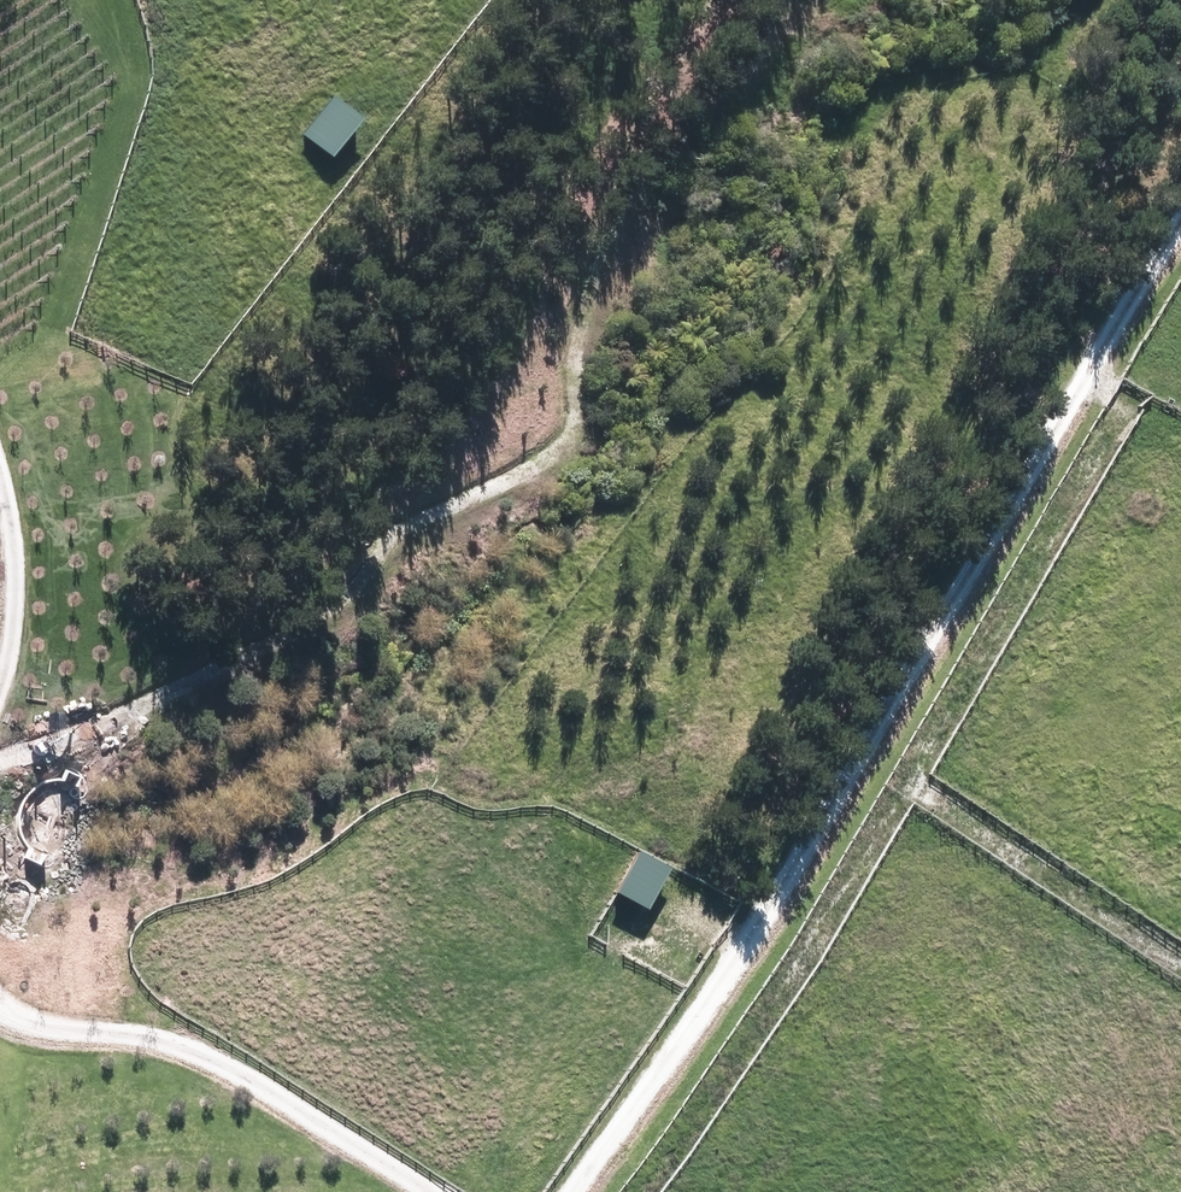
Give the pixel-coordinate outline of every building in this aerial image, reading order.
[(301,129),(331,154),(362,116),(332,92),(301,129)] [(613,885),(646,901),(667,860),(633,844),(613,885)]
